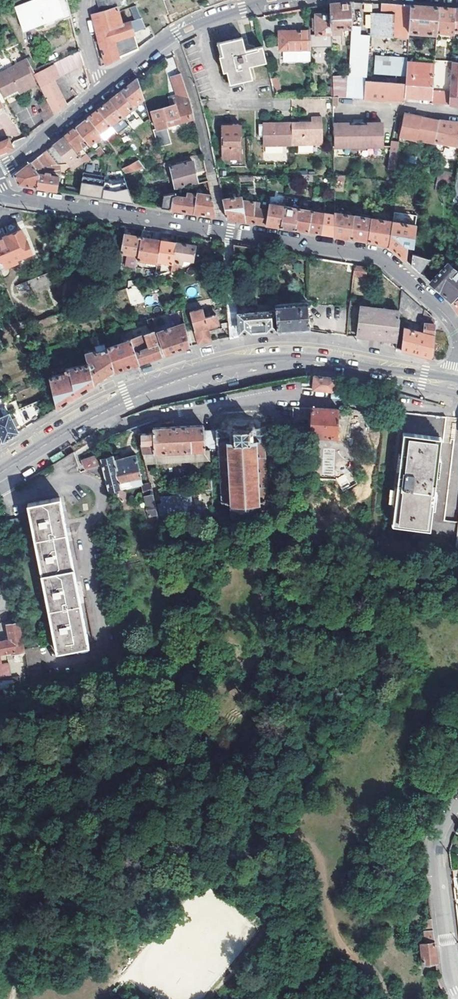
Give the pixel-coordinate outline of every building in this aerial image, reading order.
[(58,1),(58,0),(33,0),(15,7),(24,30),(64,15),(58,1)] [(58,1),(64,15),(70,12),(67,0),(61,0),(58,1)] [(154,37),(149,26),(145,28),(135,6),(130,8),(134,20),(122,24),(118,11),(117,7),(114,8),(111,0),(95,0),(99,13),(92,15),(97,35),(104,65),(117,59),(120,57),(135,50),(140,47),(154,37)] [(114,8),(117,7),(118,11),(124,10),(121,0),(111,0),(114,8)] [(365,2),(363,11),(373,13),(375,5),(365,2)] [(349,27),(349,3),(337,4),(328,5),(329,9),(329,35),(340,35),(340,29),(349,27)] [(382,5),(381,17),(397,18),(397,27),(393,26),(393,37),(408,38),(408,33),(410,6),(395,6),(382,5)] [(410,6),(408,33),(436,34),(436,33),(437,8),(424,7),(410,6)] [(315,35),(329,35),(329,9),(315,9),(315,7),(308,8),(308,22),(313,22),(313,30),(315,30),(315,35)] [(452,34),(452,33),(454,9),(442,8),(437,8),(436,33),(452,34)] [(371,36),(393,37),(393,26),(397,27),(397,18),(381,17),(372,16),(371,36)] [(359,27),(349,27),(347,75),(366,77),(368,37),(359,36),(359,27)] [(308,49),(308,32),(278,33),(278,51),(308,49)] [(264,63),(260,46),(248,49),(244,51),(240,38),(219,43),(222,56),(218,57),(222,74),(227,72),(230,85),(252,80),(248,66),(264,63)] [(80,50),(35,73),(35,74),(38,81),(46,99),(54,116),(66,107),(53,80),(84,64),(80,52),(80,50)] [(375,75),(396,76),(397,59),(376,57),(375,75)] [(24,85),(26,87),(38,81),(35,74),(27,58),(24,60),(35,80),(24,85)] [(407,59),(397,59),(396,76),(406,77),(407,62),(407,59)] [(0,72),(0,92),(4,100),(19,91),(22,93),(26,91),(26,87),(24,85),(35,80),(24,60),(0,72)] [(449,92),(448,105),(457,105),(457,62),(451,61),(449,92)] [(406,77),(405,85),(405,97),(419,98),(432,99),(434,64),(407,62),(406,77)] [(156,129),(166,126),(165,122),(193,114),(190,102),(189,98),(187,94),(185,87),(180,71),(169,75),(175,94),(168,96),(170,105),(151,111),(156,129)] [(331,97),(331,107),(336,107),(336,97),(404,102),(405,97),(405,85),(395,84),(395,81),(366,78),(366,77),(347,75),(330,77),(330,87),(331,97)] [(275,77),(267,79),(270,95),(278,93),(275,77)] [(144,100),(137,79),(123,90),(120,92),(133,109),(134,110),(137,108),(135,107),(144,100)] [(112,99),(110,101),(122,117),(124,120),(127,117),(125,115),(133,109),(120,92),(112,99)] [(54,116),(46,99),(38,103),(43,112),(39,114),(44,124),(49,120),(54,116)] [(101,108),(98,110),(115,130),(118,134),(123,131),(116,122),(122,117),(110,101),(109,101),(101,108)] [(87,118),(102,137),(104,139),(115,130),(98,110),(89,116),(87,118)] [(143,113),(145,121),(149,131),(153,130),(150,119),(148,112),(143,113)] [(166,126),(194,118),(193,116),(193,114),(165,122),(166,126)] [(416,137),(434,141),(439,122),(417,117),(404,114),(399,137),(415,141),(416,137)] [(95,143),(102,137),(87,118),(79,125),(75,128),(89,145),(90,147),(95,143)] [(309,118),(310,121),(310,124),(297,124),(289,124),(290,146),(321,145),(321,118),(309,118)] [(457,146),(457,124),(450,123),(439,122),(434,141),(434,143),(457,146)] [(290,146),(289,124),(256,125),(257,138),(261,138),(261,146),(290,146)] [(354,127),(354,124),(349,124),(349,126),(331,126),(332,148),(350,147),(357,147),(364,147),(381,146),(381,126),(361,126),(361,124),(358,124),(358,127),(354,127)] [(238,125),(221,125),(221,160),(239,160),(238,125)] [(89,145),(75,128),(66,135),(64,137),(78,156),(80,154),(79,153),(82,150),(89,145)] [(73,170),(83,162),(80,158),(78,156),(64,137),(56,143),(42,154),(51,166),(44,168),(44,173),(51,174),(60,175),(58,165),(68,163),(73,170)] [(13,148),(9,139),(0,143),(0,154),(13,148)] [(391,141),(387,170),(395,171),(398,143),(391,141)] [(100,149),(95,143),(90,147),(95,153),(100,149)] [(106,157),(100,149),(95,153),(100,159),(106,157)] [(51,166),(42,154),(39,157),(36,159),(44,168),(51,166)] [(85,154),(80,158),(83,162),(85,164),(92,162),(85,154)] [(44,168),(36,159),(15,176),(19,185),(28,187),(37,188),(39,175),(44,176),(44,173),(44,168)] [(145,169),(138,159),(129,166),(133,173),(145,169)] [(195,161),(197,173),(203,172),(201,160),(195,161)] [(176,189),(199,184),(193,161),(184,164),(183,162),(179,163),(180,165),(171,168),(175,185),(176,189)] [(227,170),(215,169),(217,179),(227,179),(227,170)] [(51,177),(51,174),(44,173),(44,176),(39,175),(37,188),(46,190),(56,191),(58,178),(51,177)] [(83,175),(81,184),(104,187),(105,182),(102,182),(103,179),(83,175)] [(314,186),(315,176),(301,177),(300,182),(300,185),(314,186)] [(107,182),(105,182),(104,187),(104,189),(115,190),(127,186),(124,177),(114,180),(108,180),(107,182)] [(81,184),(80,195),(102,198),(104,189),(104,187),(81,184)] [(115,190),(104,189),(102,198),(133,203),(127,186),(115,190)] [(133,200),(140,198),(137,189),(131,190),(133,200)] [(197,195),(193,213),(197,214),(214,216),(216,214),(211,194),(201,193),(201,190),(198,190),(197,195)] [(164,196),(161,208),(173,210),(193,213),(197,195),(187,193),(187,198),(179,196),(176,198),(176,193),(164,196)] [(241,222),(244,222),(241,202),(241,198),(222,200),(226,219),(241,222)] [(262,225),(265,226),(267,212),(257,210),(257,207),(253,206),(254,204),(241,202),(244,222),(262,225)] [(280,228),(283,208),(283,206),(278,205),(278,207),(268,205),(267,212),(265,226),(276,227),(280,228)] [(292,209),(283,208),(280,228),(290,230),(293,230),(296,210),(297,208),(292,207),(292,209)] [(305,212),(296,210),(293,230),(303,232),(307,232),(310,212),(310,210),(306,210),(305,212)] [(321,235),(322,214),(310,212),(307,232),(317,234),(321,235)] [(349,239),(353,216),(333,213),(333,215),(334,237),(346,239),(349,239)] [(330,236),(334,237),(333,215),(322,214),(321,235),(330,236)] [(371,219),(353,216),(349,239),(363,242),(367,242),(371,219)] [(391,222),(371,219),(367,242),(384,245),(388,245),(388,246),(391,222)] [(415,226),(391,222),(388,246),(397,254),(405,262),(407,248),(412,248),(415,226)] [(16,262),(15,260),(31,253),(27,243),(26,243),(21,230),(8,235),(7,233),(4,234),(4,237),(0,239),(0,269),(16,262)] [(124,234),(121,252),(129,254),(127,265),(136,266),(137,260),(141,237),(124,234)] [(141,237),(137,260),(157,263),(161,240),(141,237)] [(172,263),(176,243),(161,240),(157,263),(157,265),(160,265),(160,262),(172,263)] [(195,246),(176,243),(172,263),(171,272),(177,270),(178,263),(182,264),(183,259),(192,261),(195,246)] [(251,249),(232,249),(233,261),(252,260),(251,249)] [(411,255),(410,266),(418,273),(426,263),(428,264),(430,261),(411,255)] [(420,275),(428,264),(426,263),(418,273),(420,275)] [(457,298),(457,273),(447,264),(430,283),(445,297),(452,304),(457,298)] [(365,268),(354,267),(353,275),(364,276),(365,268)] [(20,295),(51,285),(47,274),(16,284),(20,295)] [(132,306),(144,301),(136,284),(125,289),(132,306)] [(11,286),(5,289),(12,305),(18,303),(16,299),(15,299),(12,292),(13,291),(11,286)] [(83,286),(78,288),(84,302),(89,300),(83,286)] [(401,345),(400,350),(415,354),(431,358),(434,322),(434,320),(401,290),(398,310),(398,312),(409,322),(420,323),(419,326),(404,323),(401,345)] [(275,305),(277,331),(306,329),(310,329),(309,323),(307,302),(275,305)] [(267,311),(237,314),(238,329),(238,334),(253,333),(277,331),(275,305),(275,304),(267,305),(267,311)] [(398,312),(398,310),(361,307),(358,337),(364,338),(372,339),(385,340),(395,341),(398,312)] [(190,311),(198,344),(199,343),(211,340),(208,327),(219,324),(216,314),(205,317),(203,309),(190,311)] [(51,317),(37,322),(38,328),(52,323),(51,317)] [(157,332),(165,354),(186,347),(189,346),(188,342),(184,322),(157,332)] [(108,349),(113,373),(135,365),(139,364),(151,359),(162,356),(157,342),(153,331),(107,348),(108,349)] [(86,353),(88,364),(93,385),(97,383),(113,373),(108,349),(95,353),(94,350),(86,353)] [(49,378),(56,409),(61,406),(76,396),(93,385),(88,364),(65,370),(66,373),(49,378)] [(314,376),(313,389),(342,392),(343,384),(335,383),(336,378),(323,377),(314,376)] [(37,404),(20,408),(24,421),(40,416),(37,404)] [(8,413),(5,406),(0,407),(0,409),(3,416),(8,413)] [(313,408),(312,437),(339,438),(340,409),(328,409),(313,408)] [(8,413),(3,416),(0,409),(0,436),(3,442),(11,438),(18,433),(15,428),(19,426),(15,418),(12,420),(9,413),(8,413)] [(408,412),(392,525),(430,530),(430,534),(457,538),(457,531),(457,523),(445,521),(457,439),(446,438),(448,417),(408,412)] [(268,499),(267,486),(270,486),(270,483),(267,483),(267,472),(269,472),(269,469),(266,469),(266,456),(268,456),(268,453),(266,453),(265,441),(267,441),(266,427),(256,427),(255,425),(254,423),(250,424),(249,426),(235,426),(233,425),(230,425),(228,426),(228,428),(217,429),(217,430),(205,431),(205,450),(211,449),(221,449),(221,456),(218,456),(219,459),(221,459),(222,471),(219,471),(219,474),(222,474),(223,486),(220,486),(220,489),(223,488),(224,500),(221,501),(221,503),(232,502),(232,513),(238,520),(233,525),(239,529),(262,527),(261,521),(279,520),(278,499),(268,499)] [(143,442),(141,442),(144,453),(155,453),(205,450),(205,431),(204,425),(154,428),(154,434),(142,435),(143,442)] [(94,434),(84,440),(88,446),(97,440),(94,434)] [(87,470),(103,466),(102,460),(100,449),(95,450),(97,457),(81,461),(84,468),(85,469),(87,470)] [(144,453),(146,463),(211,460),(211,449),(205,450),(155,453),(144,453)] [(142,486),(143,486),(137,456),(116,462),(115,457),(102,460),(103,466),(109,492),(119,490),(120,490),(120,491),(142,486)] [(340,486),(348,483),(344,475),(336,478),(340,486)] [(213,490),(212,478),(209,478),(209,487),(200,487),(200,490),(213,490)] [(143,486),(142,486),(149,517),(157,515),(151,484),(143,486)] [(189,514),(188,497),(166,499),(168,517),(189,514)] [(87,649),(60,499),(29,504),(56,654),(87,649)] [(21,519),(8,522),(12,535),(25,532),(21,519)] [(243,560),(242,568),(252,569),(253,561),(243,560)] [(20,622),(7,624),(10,639),(0,641),(0,653),(12,651),(12,654),(25,651),(20,622)] [(136,626),(138,636),(147,635),(145,625),(136,626)] [(33,697),(31,686),(18,689),(20,699),(33,697)] [(437,962),(431,909),(421,910),(425,943),(421,943),(423,963),(437,962)]
